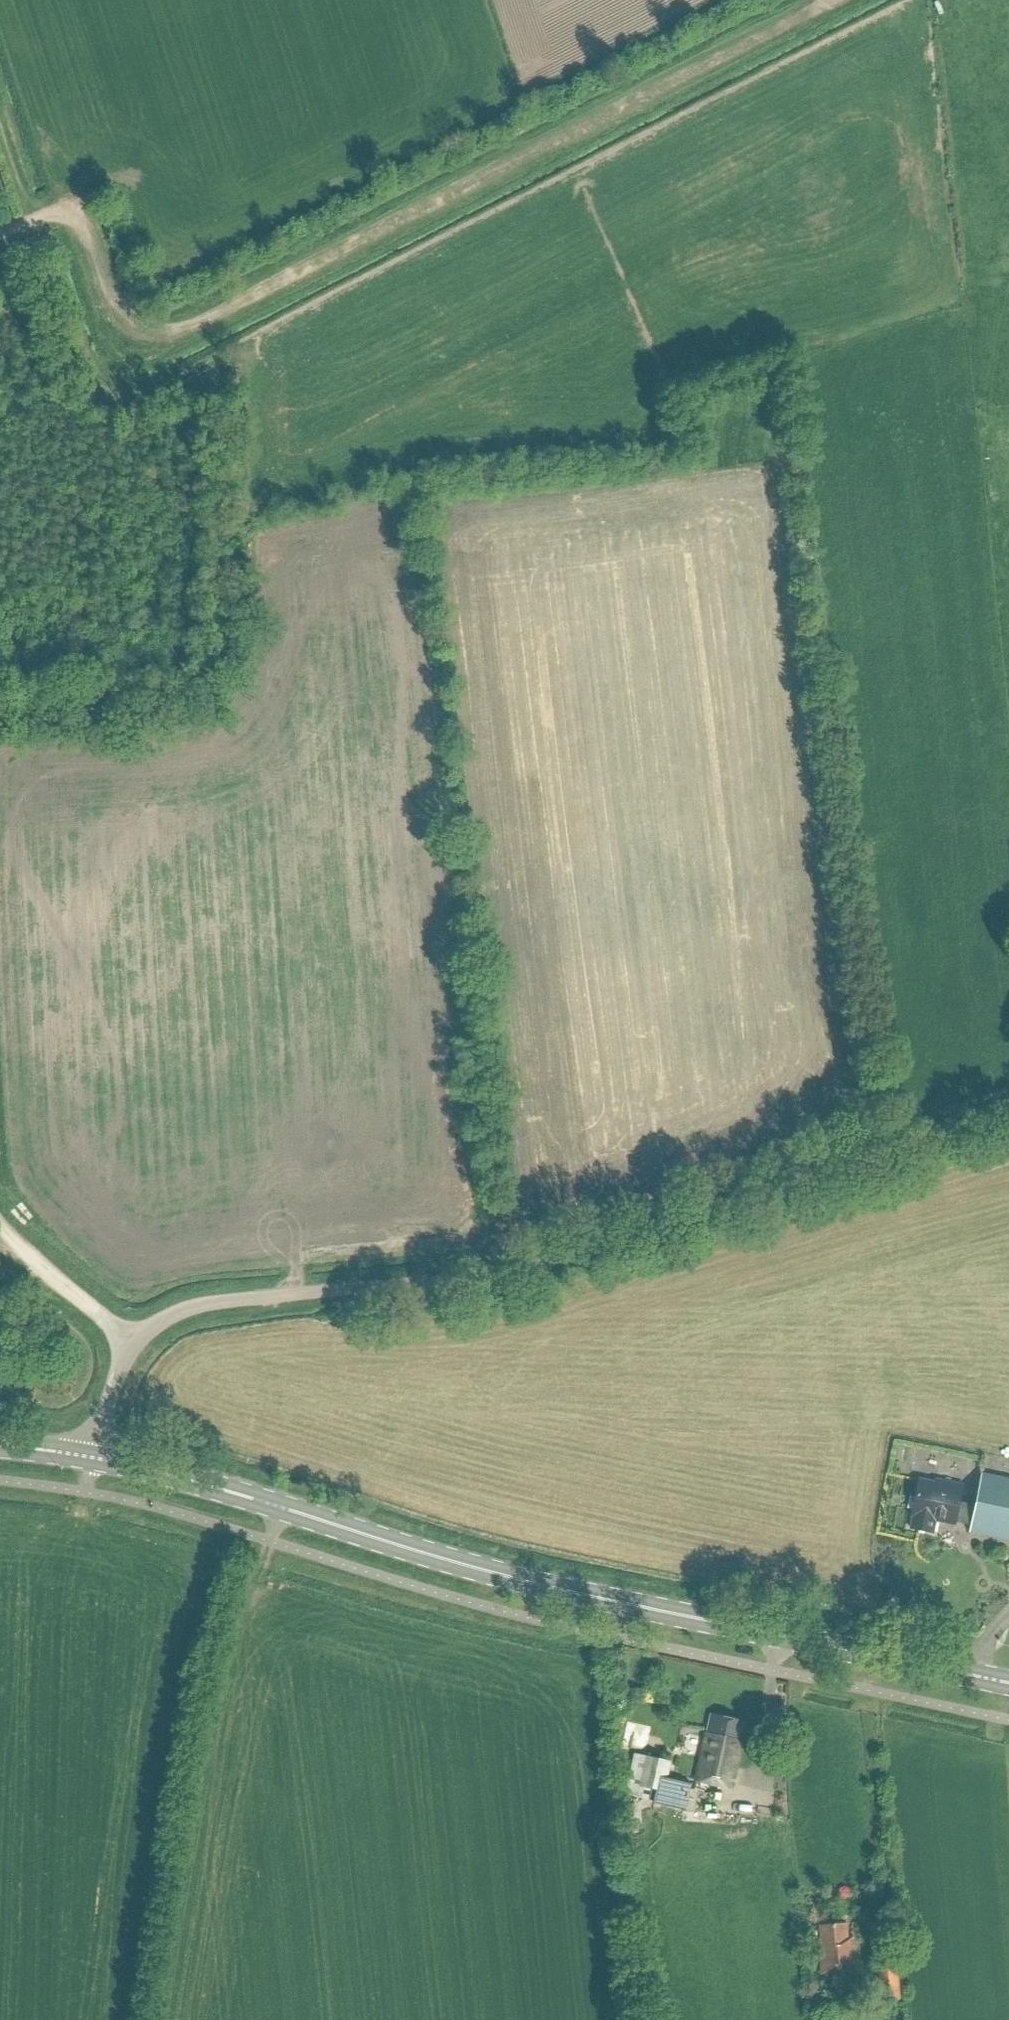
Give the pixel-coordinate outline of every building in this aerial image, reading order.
[(977,1493),(975,1505),(959,1502),(962,1489),(962,1485),(936,1480),(936,1483),(919,1479),(911,1516),(913,1516),(910,1528),(933,1533),(935,1521),(954,1525),(955,1522),(970,1525),(969,1532),(1008,1541),(1008,1480),(981,1474),(977,1493)] [(712,1715),(698,1782),(734,1790),(742,1750),(740,1749),(746,1722),(712,1715)] [(673,1761),(635,1754),(625,1793),(663,1802),(662,1805),(685,1810),(689,1795),(666,1791),(673,1761)] [(823,1957),(820,1957),(821,1973),(857,1970),(854,1937),(848,1938),(847,1923),(820,1925),(823,1957)] [(901,1999),(898,1967),(878,1971),(881,2001),(901,1999)]
